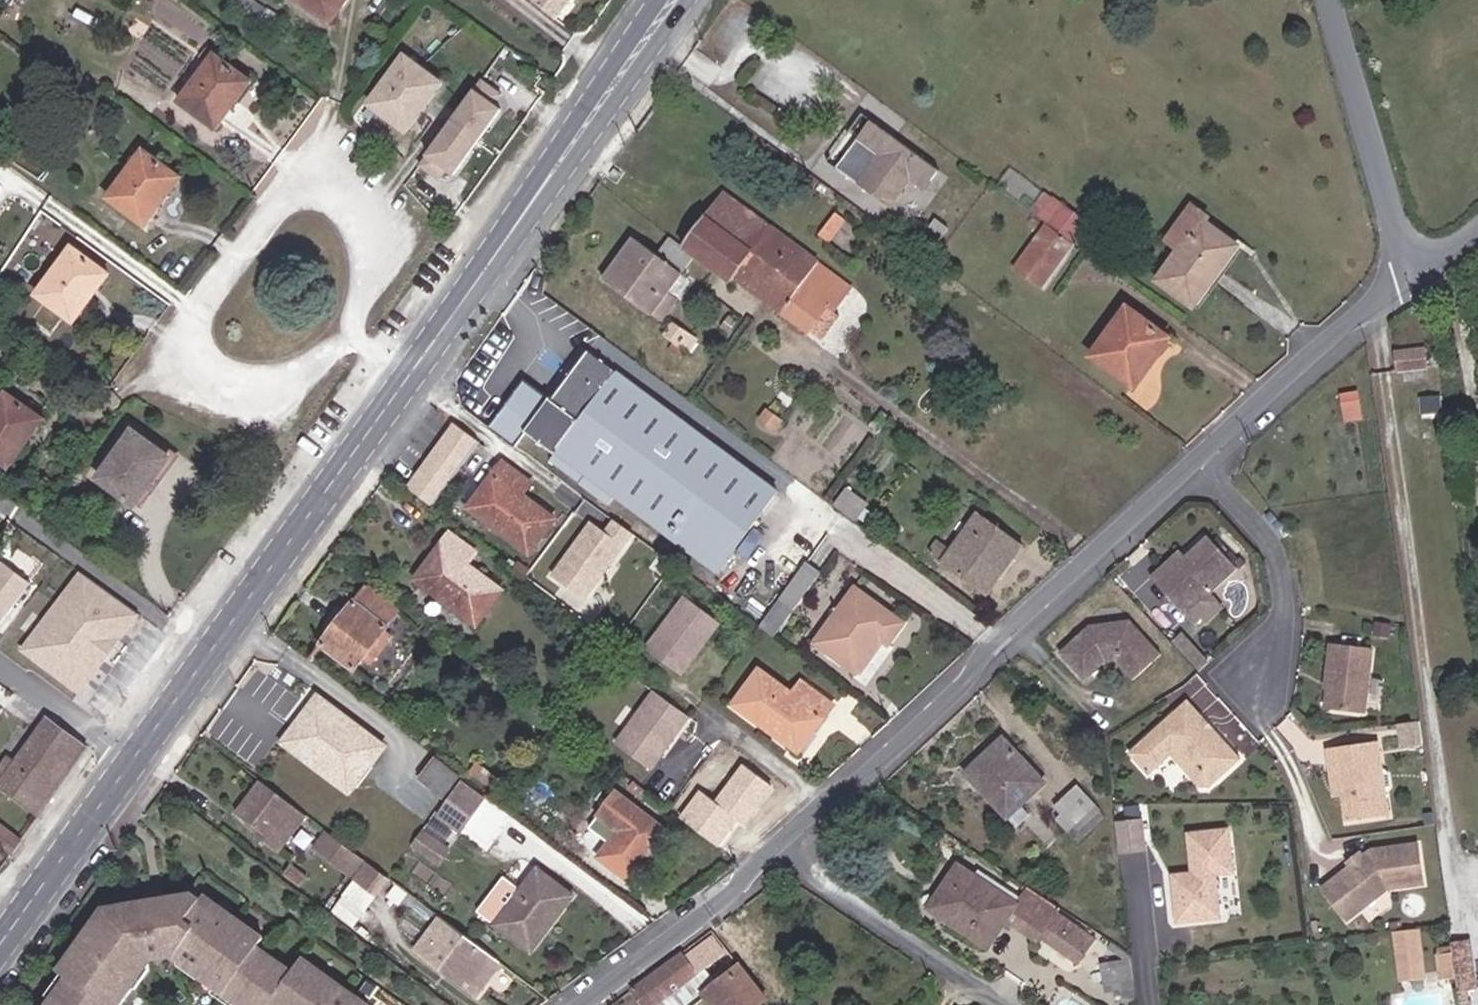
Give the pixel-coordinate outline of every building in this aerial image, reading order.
[(230,16),(254,31),(268,10),(255,0),(241,0),(230,16)] [(330,25),(348,0),(296,0),(330,25)] [(555,20),(570,0),(529,0),(555,20)] [(215,52),(178,102),(216,131),(252,82),(215,52)] [(405,56),(368,104),(407,132),(442,85),(405,56)] [(472,70),(420,159),(448,175),(500,87),(472,70)] [(923,191),(937,172),(870,122),(834,169),(887,208),(908,180),(923,191)] [(144,149),(107,198),(145,226),(181,178),(144,149)] [(723,190),(682,246),(695,256),(715,272),(730,283),(733,278),(802,329),(838,278),(771,226),(753,250),(739,239),(756,215),(723,190)] [(1201,219),(1207,224),(1212,218),(1190,202),(1163,241),(1177,253),(1201,219)] [(1097,233),(1058,205),(1050,216),(1044,211),(1039,218),(1070,241),(1071,239),(1085,250),(1097,233)] [(835,212),(817,236),(828,245),(846,222),(835,212)] [(771,226),(756,215),(739,239),(753,250),(771,226)] [(948,228),(935,219),(926,231),(939,241),(948,228)] [(1237,245),(1207,224),(1201,219),(1177,253),(1157,281),(1193,308),(1237,245)] [(1073,244),(1045,224),(1012,269),(1040,290),(1073,244)] [(693,259),(667,240),(656,254),(633,237),(602,279),(651,316),(652,314),(663,322),(679,299),(668,292),(693,259)] [(682,246),(669,237),(667,240),(693,259),(695,256),(682,246)] [(111,273),(71,246),(36,295),(74,323),(111,273)] [(851,287),(838,278),(802,329),(809,335),(811,332),(828,308),(833,313),(851,287)] [(1128,307),(1090,357),(1133,388),(1169,338),(1128,307)] [(839,318),(833,313),(828,308),(811,332),(822,341),(839,318)] [(664,334),(681,346),(689,334),(672,322),(664,334)] [(689,334),(681,346),(689,352),(697,340),(689,334)] [(614,496),(672,539),(733,458),(588,349),(527,430),(587,475),(580,485),(608,506),(614,496)] [(1428,366),(1426,349),(1395,353),(1397,370),(1428,366)] [(1343,424),(1361,422),(1356,391),(1339,393),(1343,424)] [(0,402),(0,461),(9,468),(44,419),(7,392),(0,402)] [(1441,413),(1439,399),(1426,400),(1427,414),(1441,413)] [(765,408),(756,419),(776,433),(784,420),(765,408)] [(149,432),(139,424),(134,432),(133,431),(98,479),(136,506),(170,457),(144,438),(149,432)] [(434,506),(480,441),(456,424),(410,488),(434,506)] [(733,458),(672,539),(719,574),(779,492),(733,458)] [(502,461),(483,487),(492,494),(476,515),(529,555),(557,518),(523,494),(532,482),(502,461)] [(492,494),(483,487),(467,508),(476,515),(492,494)] [(937,539),(928,552),(941,560),(940,561),(987,596),(1001,576),(993,570),(1005,555),(1012,561),(1024,546),(976,513),(950,550),(937,539)] [(591,522),(556,570),(585,591),(630,530),(611,516),(602,530),(591,522)] [(439,566),(425,587),(477,626),(503,590),(468,563),(477,551),(449,532),(429,559),(439,566)] [(1167,571),(1162,565),(1150,576),(1184,614),(1235,567),(1207,536),(1184,557),(1167,571)] [(1179,550),(1162,565),(1167,571),(1184,557),(1179,550)] [(415,580),(425,587),(439,566),(429,559),(415,580)] [(32,585),(3,561),(0,564),(0,626),(32,585)] [(759,626),(775,638),(821,572),(806,561),(759,626)] [(739,571),(729,564),(720,579),(730,586),(739,571)] [(149,618),(84,572),(23,653),(85,698),(149,618)] [(401,609),(369,586),(326,642),(358,667),(401,609)] [(905,623),(855,587),(839,609),(834,605),(828,616),(832,618),(813,643),(856,675),(881,641),(888,646),(905,623)] [(1208,592),(1184,614),(1191,621),(1200,612),(1205,618),(1219,605),(1208,592)] [(719,621),(687,598),(649,650),(680,674),(719,621)] [(1059,656),(1077,675),(1089,664),(1112,659),(1132,679),(1159,655),(1127,619),(1090,628),(1059,656)] [(437,637),(424,627),(421,631),(434,642),(437,637)] [(1208,663),(1182,635),(1175,642),(1200,670),(1208,663)] [(1323,712),(1361,714),(1366,648),(1325,646),(1323,680),(1329,680),(1328,690),(1325,689),(1323,712)] [(759,669),(732,704),(789,746),(804,725),(814,733),(834,705),(801,681),(793,693),(759,669)] [(650,770),(689,717),(656,692),(617,744),(650,770)] [(384,749),(324,700),(292,743),(353,791),(384,749)] [(1240,760),(1187,701),(1129,754),(1162,790),(1184,770),(1201,789),(1207,789),(1240,760)] [(38,817),(86,748),(45,716),(14,760),(8,755),(0,766),(0,787),(38,817)] [(1421,736),(1419,721),(1403,723),(1405,738),(1421,736)] [(1003,738),(983,758),(989,766),(973,782),(1017,828),(1029,814),(1020,805),(1044,782),(1003,738)] [(1345,822),(1388,816),(1385,794),(1380,791),(1378,773),(1381,768),(1377,742),(1327,749),(1329,766),(1337,765),(1345,822)] [(989,766),(983,758),(965,774),(973,782),(989,766)] [(445,798),(462,775),(446,763),(429,787),(445,798)] [(707,814),(708,815),(729,831),(737,821),(741,814),(748,819),(772,787),(744,765),(707,814)] [(280,851),(309,814),(303,809),(264,779),(239,811),(264,830),(260,835),(280,851)] [(463,783),(439,816),(461,833),(485,801),(463,783)] [(1073,828),(1095,808),(1096,806),(1077,786),(1054,808),(1061,816),(1056,821),(1068,833),(1073,828)] [(673,838),(617,793),(599,816),(620,832),(601,857),(630,879),(653,850),(660,855),(673,838)] [(1104,818),(1095,808),(1073,828),(1083,838),(1104,818)] [(744,826),(748,819),(741,814),(737,821),(744,826)] [(729,831),(708,815),(697,827),(724,850),(733,835),(729,831)] [(1114,822),(1119,854),(1147,850),(1142,818),(1114,822)] [(10,855),(21,840),(0,823),(0,847),(10,855)] [(1173,872),(1177,919),(1220,916),(1217,876),(1236,875),(1233,826),(1185,830),(1188,870),(1173,872)] [(450,848),(423,829),(413,845),(439,863),(450,848)] [(318,846),(352,873),(364,857),(330,831),(318,846)] [(1386,890),(1422,885),(1417,845),(1369,851),(1320,889),(1345,920),(1386,890)] [(358,877),(378,893),(390,878),(370,862),(358,877)] [(310,875),(296,864),(290,872),(303,883),(310,875)] [(1007,923),(1018,905),(958,865),(928,909),(989,949),(1007,923)] [(552,929),(575,899),(538,871),(522,892),(506,879),(480,912),(524,947),(544,922),(552,929)] [(1061,908),(1030,888),(1018,905),(1007,923),(1037,943),(1039,939),(1058,912),(1061,908)] [(351,891),(335,911),(345,919),(355,928),(372,907),(351,891)] [(115,910),(93,938),(88,934),(63,970),(72,976),(52,1004),(124,1004),(136,987),(133,985),(151,960),(178,956),(203,974),(201,977),(241,1004),(272,1004),(273,1004),(274,1004),(368,1004),(318,971),(320,969),(305,958),(295,972),(259,947),(267,936),(215,899),(211,904),(195,892),(169,898),(170,900),(171,904),(157,908),(157,903),(140,906),(139,904),(115,910)] [(1095,939),(1058,912),(1039,939),(1079,966),(1095,939)] [(475,996),(501,964),(442,917),(416,949),(475,996)] [(533,954),(552,929),(544,922),(524,947),(533,954)] [(1416,932),(1393,935),(1398,973),(1421,970),(1416,932)] [(1454,975),(1473,973),(1468,938),(1449,940),(1451,953),(1454,975)] [(711,940),(686,958),(698,975),(723,956),(711,940)] [(682,953),(633,989),(645,1004),(659,1004),(698,975),(686,958),(682,953)] [(1454,975),(1451,953),(1436,955),(1440,980),(1455,978),(1454,975)] [(1136,1001),(1129,959),(1100,963),(1104,993),(1120,992),(1121,1003),(1136,1001)] [(1422,982),(1421,970),(1398,973),(1400,985),(1422,982)] [(1456,990),(1475,987),(1473,973),(1454,975),(1455,978),(1456,990)] [(659,1004),(691,1004),(710,991),(698,975),(659,1004)] [(743,980),(739,975),(701,1002),(704,1004),(761,1004),(743,980)]
